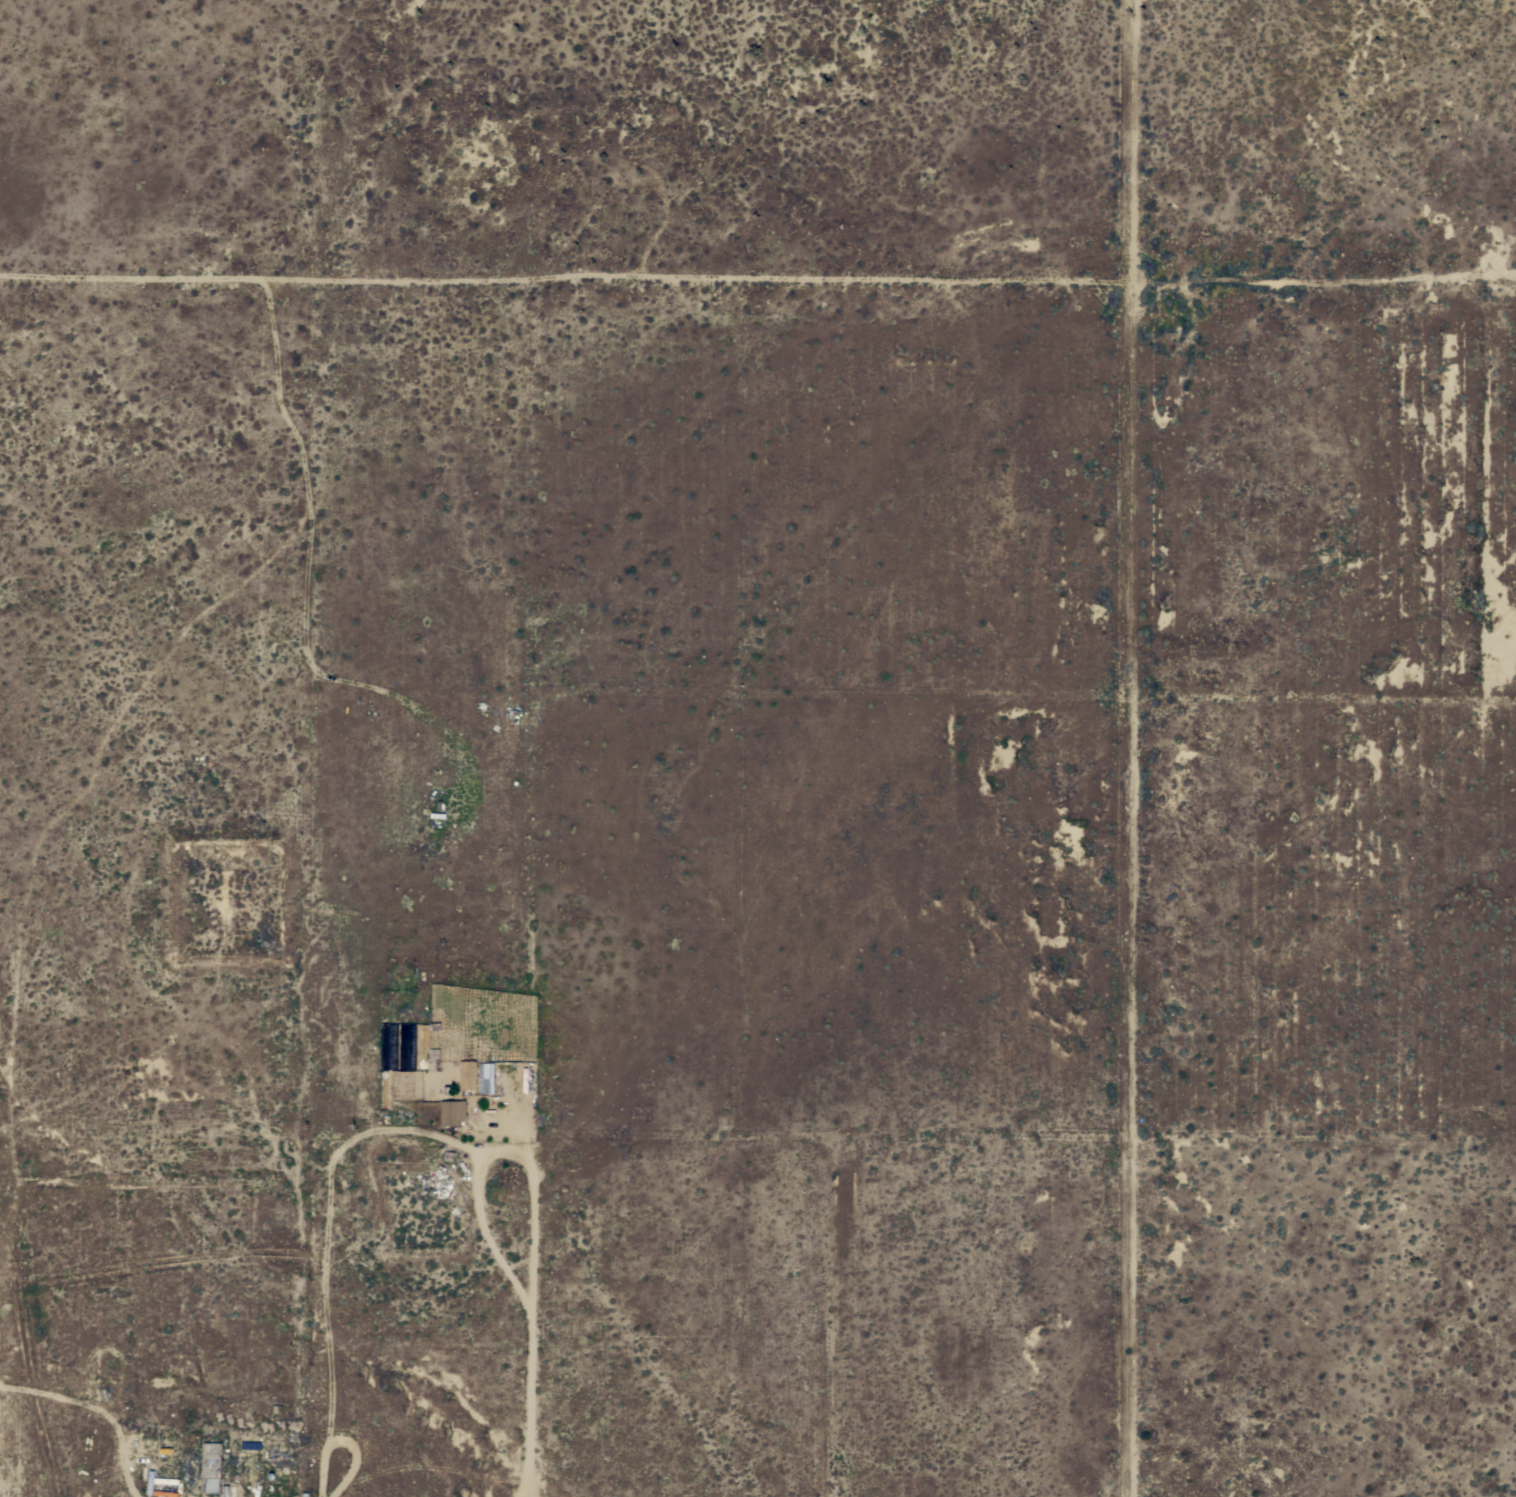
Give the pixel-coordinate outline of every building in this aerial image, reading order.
[(476,1065),(478,1065),(478,1069),(476,1069),(476,1089),(460,1089),(460,1060),(476,1060),(476,1065)] [(466,1114),(467,1114),(467,1119),(461,1119),(461,1125),(440,1125),(440,1116),(438,1116),(438,1111),(440,1111),(440,1100),(466,1100),(466,1114)] [(221,1492),(202,1492),(203,1442),(222,1442),(221,1492)]
